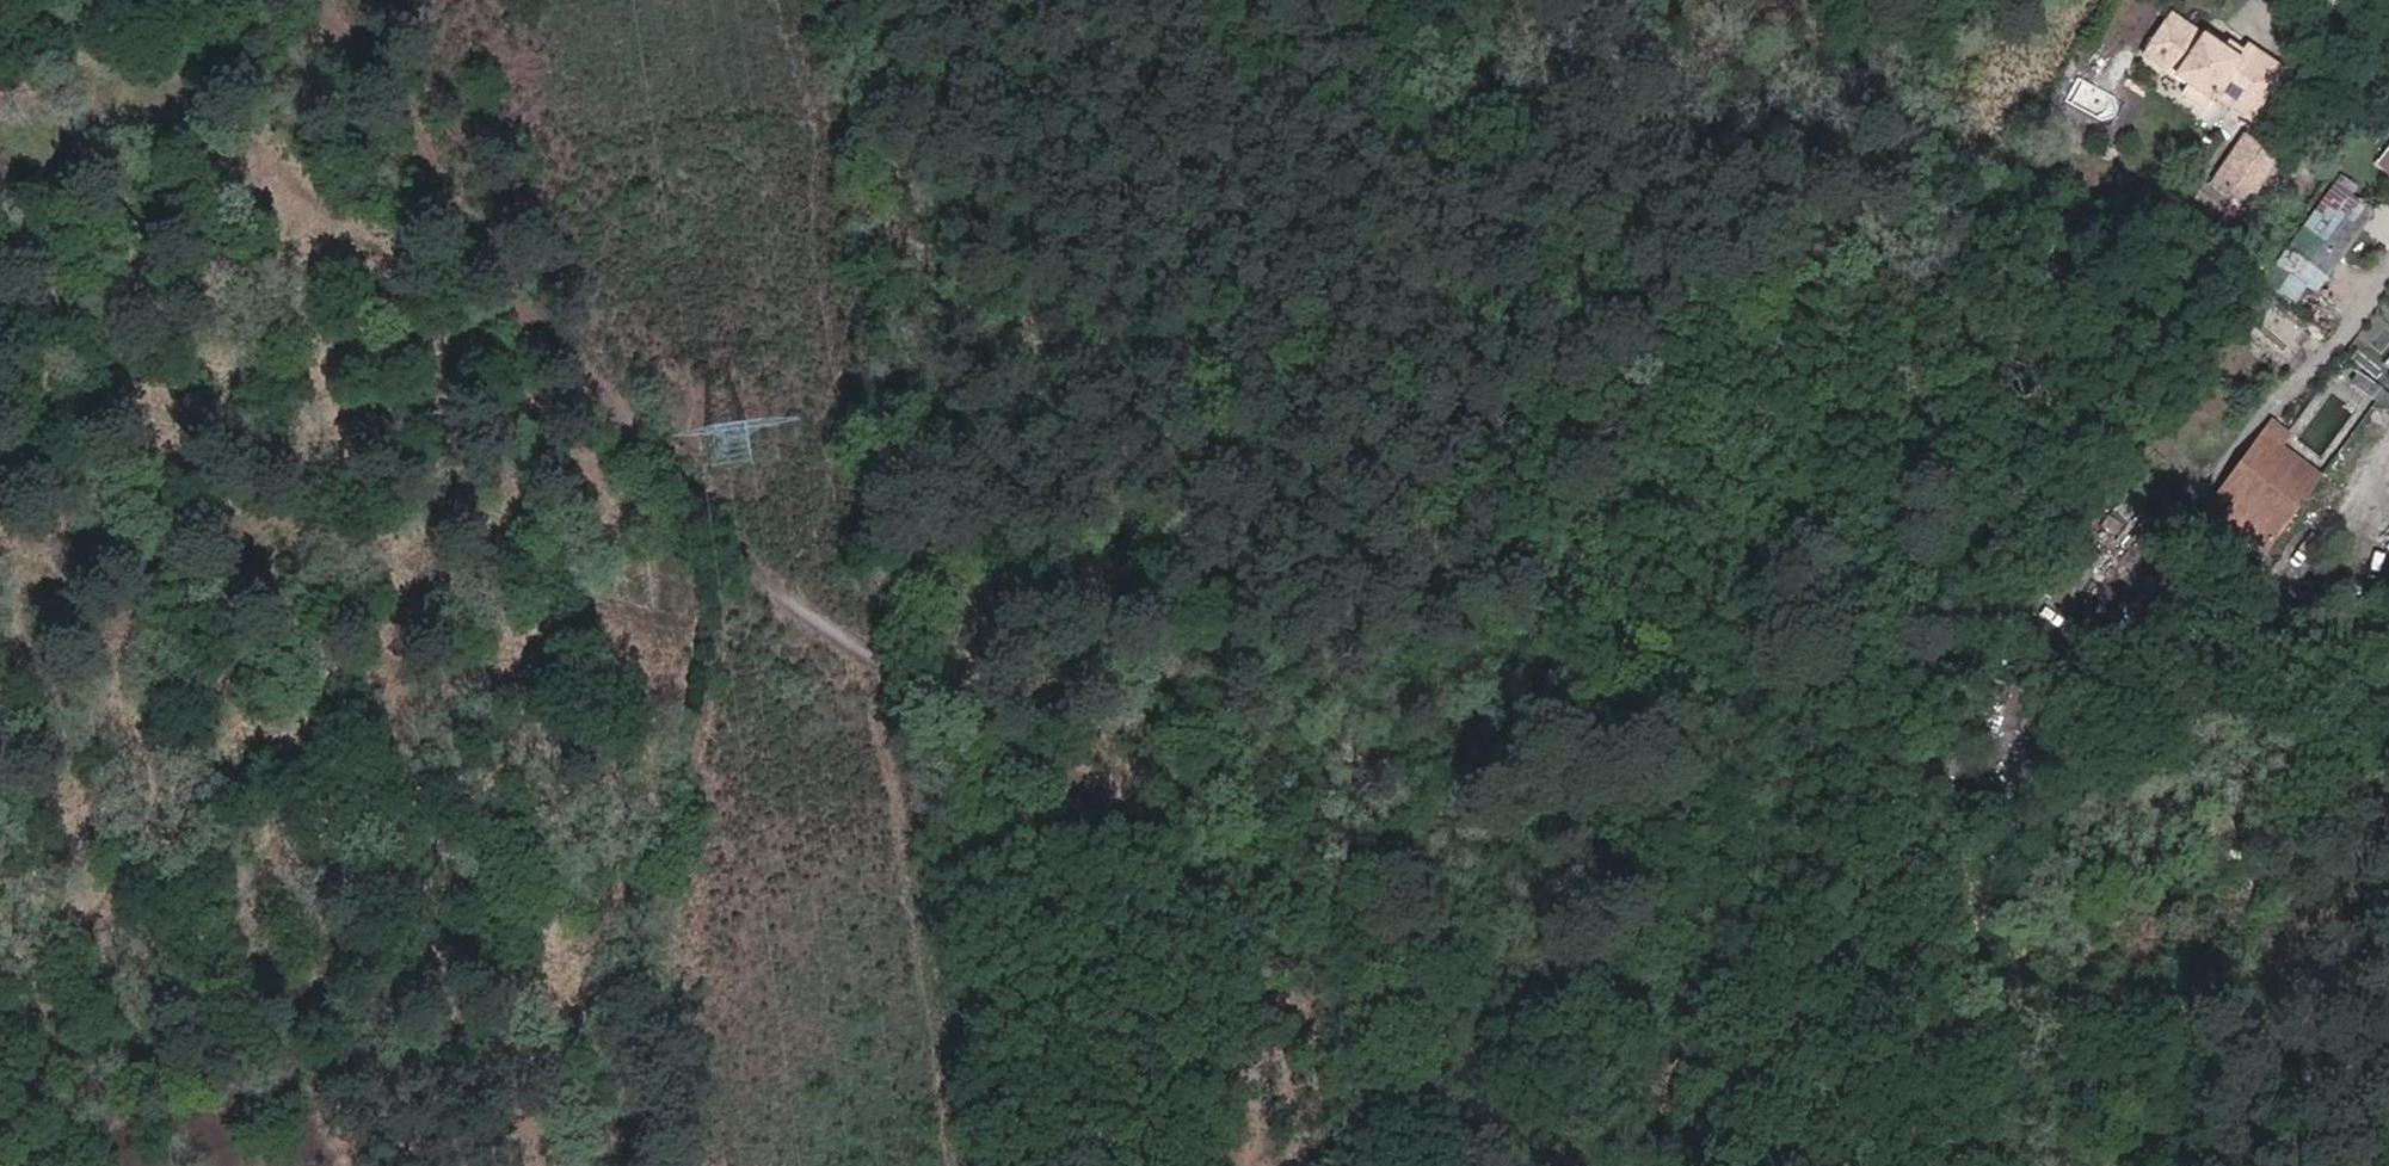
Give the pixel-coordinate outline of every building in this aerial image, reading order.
[(2197,41),(2165,20),(2140,60),(2186,90),(2181,98),(2210,115),(2218,101),(2251,123),(2283,74),(2242,48),(2237,55),(2217,42),(2212,50),(2197,41)] [(2197,41),(2212,50),(2217,42),(2203,32),(2197,41)] [(2282,149),(2257,132),(2227,177),(2252,193),(2282,149)] [(2273,260),(2305,286),(2369,208),(2337,182),(2273,260)] [(2374,225),(2388,236),(2388,204),(2374,225)] [(2271,304),(2245,325),(2283,371),(2309,350),(2271,304)] [(2384,365),(2375,381),(2388,389),(2388,368),(2384,365)] [(2361,370),(2350,379),(2370,405),(2381,396),(2361,370)] [(2322,393),(2284,438),(2308,459),(2332,429),(2343,439),(2356,422),(2322,393)] [(2305,492),(2271,462),(2259,479),(2293,508),(2305,492)] [(2239,520),(2254,532),(2265,517),(2251,506),(2239,520)] [(2066,603),(2099,562),(2085,551),(2052,593),(2066,603)]
